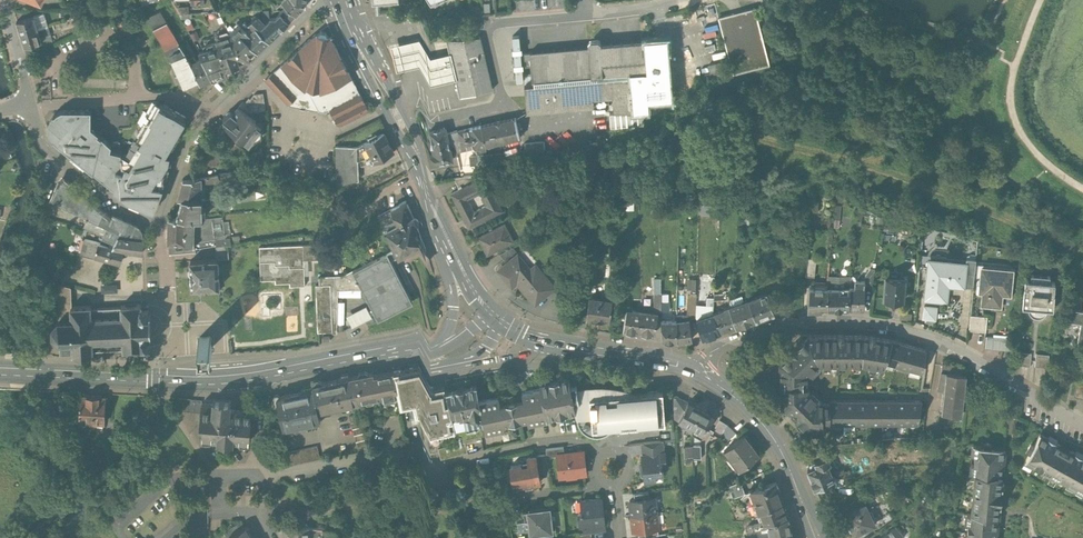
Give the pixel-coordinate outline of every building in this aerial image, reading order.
[(42,17),(43,17),(44,17),(45,17),(45,16),(46,16),(46,15),(46,14),(46,13),(46,12),(45,11),(44,11),(47,2),(47,1),(46,0),(20,0),(14,14),(15,15),(16,17),(36,25),(37,25),(38,24),(41,17),(42,17)] [(106,0),(84,0),(84,11),(88,11),(88,14),(95,14),(95,11),(107,10),(106,0)] [(107,10),(129,10),(129,0),(106,0),(107,10)] [(172,8),(172,0),(146,0),(146,18),(156,17),(155,8),(172,8)] [(173,20),(181,17),(181,11),(192,10),(201,10),(200,0),(172,0),(172,8),(173,20)] [(220,10),(220,5),(229,5),(229,0),(200,0),(201,10),(206,9),(220,10)] [(305,12),(306,0),(250,0),(250,5),(250,11),(290,12),(305,12)] [(371,21),(398,18),(397,13),(403,12),(408,10),(412,9),(416,8),(421,7),(426,7),(432,6),(436,5),(441,3),(444,1),(444,0),(369,0),(371,21)] [(197,24),(175,32),(177,35),(215,32),(217,32),(206,9),(201,10),(192,10),(197,24)] [(770,64),(755,9),(719,17),(734,74),(770,64)] [(197,24),(192,10),(181,11),(181,17),(173,20),(169,21),(175,32),(197,24)] [(295,36),(304,26),(305,12),(290,12),(280,22),(282,23),(295,36)] [(278,34),(287,43),(295,36),(282,23),(275,29),(276,30),(277,30),(280,32),(278,34)] [(170,83),(183,77),(177,67),(157,32),(145,39),(170,83)] [(274,39),(268,39),(267,41),(262,46),(257,53),(267,63),(287,43),(278,34),(274,39)] [(457,79),(461,97),(492,90),(480,37),(447,40),(450,52),(457,79)] [(242,60),(255,75),(267,63),(257,53),(262,46),(254,38),(243,49),(248,55),(242,60)] [(30,39),(13,43),(21,70),(38,65),(33,47),(35,46),(34,43),(32,44),(30,39)] [(524,85),(526,114),(594,109),(594,100),(613,98),(614,113),(648,111),(646,82),(636,83),(635,74),(646,73),(644,43),(601,46),(600,44),(598,41),(590,42),(588,45),(588,49),(530,53),(531,80),(534,80),(534,84),(524,85)] [(228,57),(227,57),(233,68),(237,74),(246,83),(255,75),(242,60),(248,55),(243,49),(240,46),(228,57)] [(422,59),(389,67),(395,93),(427,86),(457,79),(450,52),(422,59)] [(296,119),(298,121),(307,122),(309,121),(316,135),(323,136),(328,134),(335,147),(341,148),(368,135),(328,58),(327,59),(326,57),(324,54),(322,54),(320,53),(315,56),(314,55),(264,103),(287,127),(296,119)] [(214,61),(215,65),(216,70),(219,77),(221,86),(224,95),(234,92),(233,89),(240,87),(239,85),(246,83),(237,74),(233,68),(227,57),(214,61)] [(183,64),(177,67),(183,77),(188,86),(193,84),(192,80),(183,64)] [(207,72),(197,75),(200,82),(204,90),(209,104),(225,99),(224,95),(221,86),(219,77),(216,70),(215,65),(205,68),(205,69),(206,69),(207,72)] [(174,93),(181,110),(196,103),(193,95),(188,86),(183,77),(170,83),(174,93)] [(193,84),(188,86),(193,95),(196,103),(198,108),(209,104),(204,90),(200,82),(193,84)] [(260,117),(252,118),(248,123),(246,122),(242,127),(240,126),(236,132),(249,141),(252,137),(263,135),(260,117)] [(481,126),(486,146),(519,138),(514,119),(481,126)] [(184,142),(158,128),(155,126),(148,139),(136,162),(133,160),(128,169),(126,169),(125,179),(124,180),(118,177),(120,189),(123,190),(121,196),(123,207),(143,216),(146,209),(160,211),(161,204),(154,203),(156,195),(164,197),(166,184),(168,185),(169,177),(162,176),(161,175),(170,158),(173,154),(176,155),(184,142)] [(487,148),(486,146),(481,126),(470,128),(475,148),(480,147),(481,150),(487,148)] [(447,137),(445,128),(428,131),(433,154),(428,155),(430,165),(452,161),(448,143),(447,137)] [(462,151),(475,148),(470,128),(451,133),(451,136),(453,142),(459,141),(462,151)] [(228,136),(220,142),(225,146),(221,150),(246,169),(259,153),(252,147),(253,145),(249,141),(236,132),(230,138),(228,136)] [(98,161),(88,153),(88,133),(59,133),(55,135),(53,136),(51,138),(51,145),(47,145),(46,149),(46,154),(48,159),(50,163),(53,167),(89,196),(98,161)] [(544,156),(543,143),(524,145),(525,157),(544,156)] [(469,159),(470,167),(505,163),(504,155),(469,159)] [(362,168),(356,171),(356,173),(355,173),(356,191),(372,187),(392,177),(382,158),(362,168)] [(146,209),(143,216),(123,207),(121,196),(123,190),(120,189),(118,177),(117,165),(109,166),(110,168),(108,168),(104,165),(98,163),(99,161),(98,161),(89,196),(90,196),(91,194),(100,196),(99,202),(109,204),(109,207),(109,208),(111,208),(114,209),(113,213),(127,225),(152,234),(161,211),(160,211),(146,209)] [(355,172),(333,171),(334,208),(339,208),(342,216),(357,213),(356,191),(355,173),(355,172)] [(471,177),(454,178),(458,187),(461,185),(462,188),(474,182),(471,177)] [(454,192),(451,193),(469,227),(502,210),(492,191),(482,196),(486,205),(474,211),(468,198),(480,192),(474,181),(474,182),(462,188),(461,185),(458,187),(453,189),(454,192)] [(198,207),(202,208),(223,205),(222,197),(198,202),(198,207)] [(109,243),(58,202),(48,225),(105,251),(109,243)] [(179,223),(199,223),(198,207),(198,202),(182,204),(180,205),(175,223),(179,223)] [(209,227),(211,228),(253,221),(252,214),(208,220),(209,227)] [(179,223),(174,242),(182,242),(192,242),(200,241),(200,238),(203,238),(203,230),(200,230),(200,223),(199,223),(179,223)] [(504,224),(479,237),(487,253),(513,241),(504,224)] [(413,241),(412,241),(404,226),(393,231),(395,234),(391,236),(394,244),(385,249),(386,252),(384,254),(393,272),(386,276),(389,283),(424,266),(423,264),(424,263),(424,262),(425,261),(425,259),(424,258),(423,258),(423,257),(422,257),(420,257),(416,249),(416,248),(417,247),(417,246),(417,244),(416,243),(416,242),(415,242),(414,241),(413,241)] [(218,231),(219,239),(229,238),(228,230),(218,231)] [(376,239),(384,254),(386,252),(385,249),(394,244),(391,236),(395,234),(393,231),(376,239)] [(134,250),(131,250),(110,240),(109,243),(105,251),(101,259),(100,262),(112,267),(116,260),(139,264),(139,256),(137,253),(136,252),(134,250)] [(202,241),(200,241),(192,242),(195,272),(214,269),(227,267),(228,267),(227,260),(214,262),(214,260),(222,259),(222,258),(227,257),(226,245),(221,246),(220,240),(202,242),(202,241)] [(182,245),(182,242),(174,242),(167,242),(166,263),(167,263),(167,265),(182,266),(182,264),(190,264),(191,245),(182,245)] [(513,247),(499,254),(506,263),(518,253),(513,247)] [(522,263),(525,261),(518,253),(506,263),(498,270),(512,286),(517,282),(533,301),(541,294),(543,297),(552,289),(545,280),(547,278),(545,276),(536,265),(531,269),(529,271),(522,263)] [(100,262),(101,259),(84,254),(82,260),(99,265),(100,262)] [(929,267),(930,258),(920,257),(919,269),(928,270),(929,267)] [(116,260),(112,267),(110,271),(114,272),(121,274),(140,277),(141,264),(139,264),(116,260)] [(816,261),(808,260),(806,277),(814,278),(816,261)] [(975,273),(975,266),(976,261),(967,260),(967,265),(966,274),(975,275),(975,273)] [(531,269),(525,261),(522,263),(529,271),(531,269)] [(112,267),(100,262),(99,265),(98,268),(110,271),(112,267)] [(95,267),(81,263),(77,280),(92,282),(92,280),(92,279),(95,267)] [(967,265),(947,263),(946,269),(929,267),(928,270),(925,300),(945,302),(947,286),(965,288),(966,274),(967,265)] [(118,286),(121,274),(114,272),(110,271),(98,268),(95,267),(92,279),(107,283),(118,286)] [(167,271),(167,278),(194,276),(193,272),(192,267),(167,271)] [(214,269),(215,283),(216,283),(228,282),(227,267),(214,269)] [(273,307),(287,307),(287,310),(303,310),(302,287),(305,287),(304,283),(317,283),(317,268),(257,270),(258,304),(273,303),(273,307)] [(995,271),(982,269),(981,273),(980,283),(985,284),(984,293),(983,293),(982,306),(1000,308),(1002,292),(1011,293),(1012,275),(995,274),(995,271)] [(555,287),(554,287),(556,290),(563,284),(552,270),(545,276),(547,278),(555,287)] [(975,275),(966,274),(965,288),(973,289),(975,275)] [(386,276),(340,299),(318,300),(318,308),(314,308),(316,356),(336,355),(337,314),(362,313),(377,342),(411,325),(389,283),(386,276)] [(756,276),(752,276),(752,281),(747,281),(746,289),(755,289),(756,276)] [(545,280),(552,289),(554,287),(555,287),(547,278),(545,280)] [(828,310),(848,309),(850,289),(851,278),(828,278),(827,286),(827,289),(828,310)] [(1029,301),(1028,309),(1028,310),(1028,312),(1029,313),(1030,315),(1031,317),(1033,318),(1034,319),(1036,319),(1038,320),(1040,319),(1042,318),(1043,318),(1045,316),(1046,315),(1047,313),(1047,311),(1048,303),(1054,303),(1055,296),(1054,296),(1055,285),(1050,284),(1050,279),(1031,278),(1031,282),(1025,282),(1024,293),(1023,292),(1023,300),(1029,301)] [(904,282),(885,280),(883,300),(903,302),(904,282)] [(208,284),(188,285),(190,313),(196,312),(197,316),(217,315),(217,311),(216,283),(215,283),(212,284),(212,281),(208,281),(208,284)] [(854,289),(850,289),(848,309),(864,309),(864,283),(855,283),(854,289)] [(827,289),(827,286),(815,286),(815,289),(809,289),(807,311),(828,310),(827,289)] [(541,294),(533,301),(535,303),(543,297),(541,294)] [(766,294),(749,300),(756,320),(774,314),(771,307),(774,306),(771,297),(768,299),(766,294)] [(688,320),(696,318),(696,295),(688,295),(687,316),(688,320)] [(741,296),(730,301),(729,307),(737,328),(756,320),(749,300),(744,302),(741,296)] [(613,301),(590,298),(587,318),(610,321),(611,308),(613,301)] [(938,319),(939,305),(924,304),(924,319),(938,319)] [(650,306),(642,305),(642,313),(639,332),(655,334),(658,315),(649,314),(650,306)] [(632,308),(626,307),(625,316),(622,316),(621,320),(624,320),(623,329),(639,332),(642,313),(639,312),(632,311),(632,308)] [(724,311),(713,315),(720,334),(737,328),(729,307),(723,309),(724,311)] [(68,312),(54,308),(56,344),(55,344),(55,345),(49,352),(49,361),(55,367),(56,367),(57,380),(90,378),(90,375),(120,374),(120,376),(140,375),(140,373),(147,373),(147,364),(148,364),(147,340),(146,340),(145,330),(138,330),(138,329),(118,330),(118,331),(88,333),(88,330),(69,331),(68,312)] [(1068,309),(1066,321),(1081,324),(1077,344),(1082,345),(1082,312),(1068,309)] [(696,320),(703,339),(720,334),(713,315),(708,316),(696,320)] [(677,316),(677,323),(677,342),(692,340),(689,322),(688,320),(687,316),(677,316)] [(971,316),(970,330),(986,332),(988,318),(971,316)] [(677,323),(661,322),(662,341),(677,342),(677,323)] [(818,364),(801,336),(792,346),(795,348),(791,352),(788,349),(775,362),(775,380),(783,380),(802,380),(807,380),(807,375),(818,364)] [(862,365),(865,336),(801,336),(818,364),(862,365)] [(886,364),(892,341),(865,336),(862,365),(884,369),(886,364)] [(1013,340),(993,338),(992,351),(1012,353),(1013,340)] [(897,367),(903,344),(892,341),(886,364),(897,367)] [(909,370),(916,348),(903,344),(897,367),(909,370)] [(922,374),(926,351),(916,348),(909,370),(922,374)] [(1031,355),(1018,354),(1017,367),(1030,368),(1031,355)] [(1049,357),(1036,356),(1035,368),(1048,369),(1049,357)] [(197,362),(196,364),(196,366),(197,369),(197,371),(197,372),(196,375),(198,376),(200,376),(202,375),(204,375),(205,375),(208,376),(210,374),(209,372),(209,371),(208,369),(209,367),(209,365),(209,363),(207,362),(206,363),(204,363),(202,363),(200,363),(198,363),(197,362)] [(960,369),(941,366),(938,389),(945,390),(942,413),(940,413),(940,414),(961,417),(962,415),(960,415),(963,384),(965,384),(966,375),(960,375),(961,367),(960,367),(960,369)] [(522,393),(523,400),(527,420),(528,425),(547,421),(547,418),(556,416),(556,417),(566,415),(566,414),(575,412),(572,387),(571,387),(569,379),(559,381),(559,380),(549,382),(550,383),(540,385),(541,389),(522,393)] [(1078,381),(1075,398),(1082,399),(1082,382),(1078,381)] [(461,440),(486,434),(486,432),(479,401),(476,386),(447,392),(447,391),(445,392),(444,387),(433,389),(433,388),(430,389),(439,435),(455,432),(457,443),(438,448),(441,459),(468,453),(465,441),(461,442),(461,440)] [(819,402),(807,391),(807,386),(802,386),(783,386),(775,386),(775,402),(789,416),(791,413),(795,417),(793,419),(805,432),(821,432),(822,423),(822,403),(822,402),(819,402)] [(580,389),(577,390),(576,387),(572,387),(575,412),(577,421),(578,425),(580,428),(581,430),(583,432),(586,434),(589,436),(593,437),(596,438),(601,437),(604,436),(608,434),(610,433),(612,431),(614,429),(666,424),(663,392),(636,394),(631,393),(626,392),(621,390),(615,389),(610,389),(605,388),(601,388),(594,388),(589,388),(584,389),(580,389)] [(439,435),(430,389),(392,396),(397,419),(399,431),(412,429),(414,439),(439,435)] [(348,402),(357,425),(380,420),(381,422),(397,419),(392,396),(371,400),(370,397),(347,401),(348,402)] [(499,397),(479,401),(486,432),(505,429),(504,424),(520,421),(517,401),(500,404),(499,397)] [(523,400),(517,401),(520,421),(523,421),(527,420),(523,400)] [(316,436),(358,427),(357,425),(348,402),(310,410),(311,414),(316,436)] [(829,402),(829,403),(828,423),(828,424),(842,425),(842,402),(829,402)] [(855,402),(842,402),(842,425),(855,425),(855,402)] [(855,402),(855,425),(869,425),(869,402),(855,402)] [(869,402),(869,425),(882,425),(882,403),(869,402)] [(683,408),(673,403),(675,427),(676,428),(684,413),(682,411),(683,408)] [(882,403),(882,425),(894,425),(895,403),(882,403)] [(895,403),(894,425),(908,425),(908,403),(895,403)] [(908,425),(918,425),(921,403),(908,403),(908,425)] [(692,435),(692,428),(692,427),(701,411),(689,404),(686,410),(683,408),(682,411),(684,413),(676,428),(689,434),(692,435)] [(701,411),(692,427),(705,434),(714,418),(701,411)] [(311,414),(274,422),(278,441),(281,452),(318,445),(316,436),(311,414)] [(102,422),(77,421),(76,449),(87,449),(86,456),(100,456),(100,450),(101,450),(102,422)] [(727,427),(720,422),(713,435),(720,439),(727,427)] [(200,426),(174,424),(173,435),(198,437),(198,429),(199,429),(200,426)] [(198,464),(214,465),(214,467),(230,468),(230,466),(246,468),(249,437),(233,435),(233,436),(228,436),(228,426),(211,425),(210,430),(199,429),(198,429),(198,437),(197,450),(200,450),(198,464)] [(727,427),(720,439),(726,445),(736,434),(728,426),(727,427)] [(705,434),(692,427),(692,428),(692,435),(701,440),(705,434)] [(1034,447),(1030,445),(1026,451),(1030,453),(1024,463),(1034,468),(1035,466),(1042,470),(1041,472),(1050,477),(1063,453),(1059,450),(1061,446),(1040,435),(1034,447)] [(745,437),(724,452),(731,462),(733,461),(740,472),(760,457),(745,437)] [(360,438),(347,442),(356,473),(369,470),(360,438)] [(281,452),(278,441),(271,443),(274,454),(281,452)] [(642,443),(644,455),(663,453),(662,441),(642,443)] [(984,446),(974,445),(973,456),(975,456),(974,464),(972,463),(971,474),(977,475),(972,515),(994,517),(998,518),(999,507),(1001,507),(1003,486),(1001,486),(1002,476),(998,475),(999,471),(1003,471),(1005,448),(992,447),(992,444),(984,443),(984,446)] [(556,455),(564,454),(563,447),(546,449),(546,455),(547,457),(555,455),(556,455)] [(564,454),(556,455),(558,479),(566,478),(566,480),(577,478),(577,477),(587,476),(585,452),(564,454)] [(1063,453),(1050,477),(1058,482),(1060,480),(1067,484),(1066,486),(1075,491),(1082,477),(1082,459),(1070,452),(1068,455),(1063,453)] [(664,453),(663,453),(644,455),(642,455),(643,463),(642,463),(643,474),(645,473),(645,482),(655,480),(655,475),(663,474),(662,466),(666,465),(664,453)] [(540,477),(537,456),(536,455),(527,456),(528,461),(510,465),(513,488),(525,486),(526,489),(533,488),(532,485),(541,483),(540,477)] [(549,476),(547,457),(546,455),(537,456),(540,477),(549,476)] [(806,468),(815,489),(833,482),(834,481),(833,479),(829,467),(831,466),(827,458),(809,466),(809,467),(806,468)] [(740,483),(728,488),(733,501),(745,496),(740,483)] [(757,504),(765,525),(769,524),(788,519),(775,485),(750,494),(754,505),(757,504)] [(628,500),(629,516),(658,513),(658,510),(656,510),(655,507),(658,507),(656,496),(649,497),(633,499),(628,500)] [(580,525),(583,525),(599,523),(601,523),(600,511),(602,511),(601,498),(581,500),(582,512),(578,513),(580,525)] [(551,507),(548,507),(548,505),(529,507),(529,509),(524,509),(525,520),(517,521),(518,528),(521,527),(521,529),(525,529),(525,531),(528,530),(528,532),(532,532),(532,534),(549,532),(549,531),(556,530),(555,525),(555,520),(554,520),(552,520),(551,507)] [(855,534),(859,532),(860,533),(861,534),(862,534),(863,534),(864,533),(865,533),(865,532),(865,531),(865,529),(871,527),(875,525),(875,524),(873,520),(876,518),(872,509),(868,510),(866,505),(846,514),(848,520),(846,521),(850,530),(852,529),(855,534)] [(554,511),(554,520),(555,520),(555,525),(562,524),(561,510),(554,511)] [(629,516),(631,532),(637,531),(658,529),(660,529),(658,513),(629,516)] [(889,513),(875,524),(875,525),(871,527),(877,533),(894,520),(889,513)] [(972,515),(967,514),(966,524),(968,524),(968,533),(965,532),(965,537),(996,537),(998,522),(993,522),(994,517),(972,515)] [(771,537),(780,537),(792,535),(788,519),(769,524),(770,529),(771,537)] [(584,534),(591,533),(600,532),(599,523),(583,525),(584,534)] [(770,529),(769,524),(765,525),(748,529),(748,536),(766,531),(770,529)] [(902,533),(896,526),(882,537),(896,537),(902,533)] [(637,531),(639,537),(655,536),(658,535),(658,529),(637,531)]
